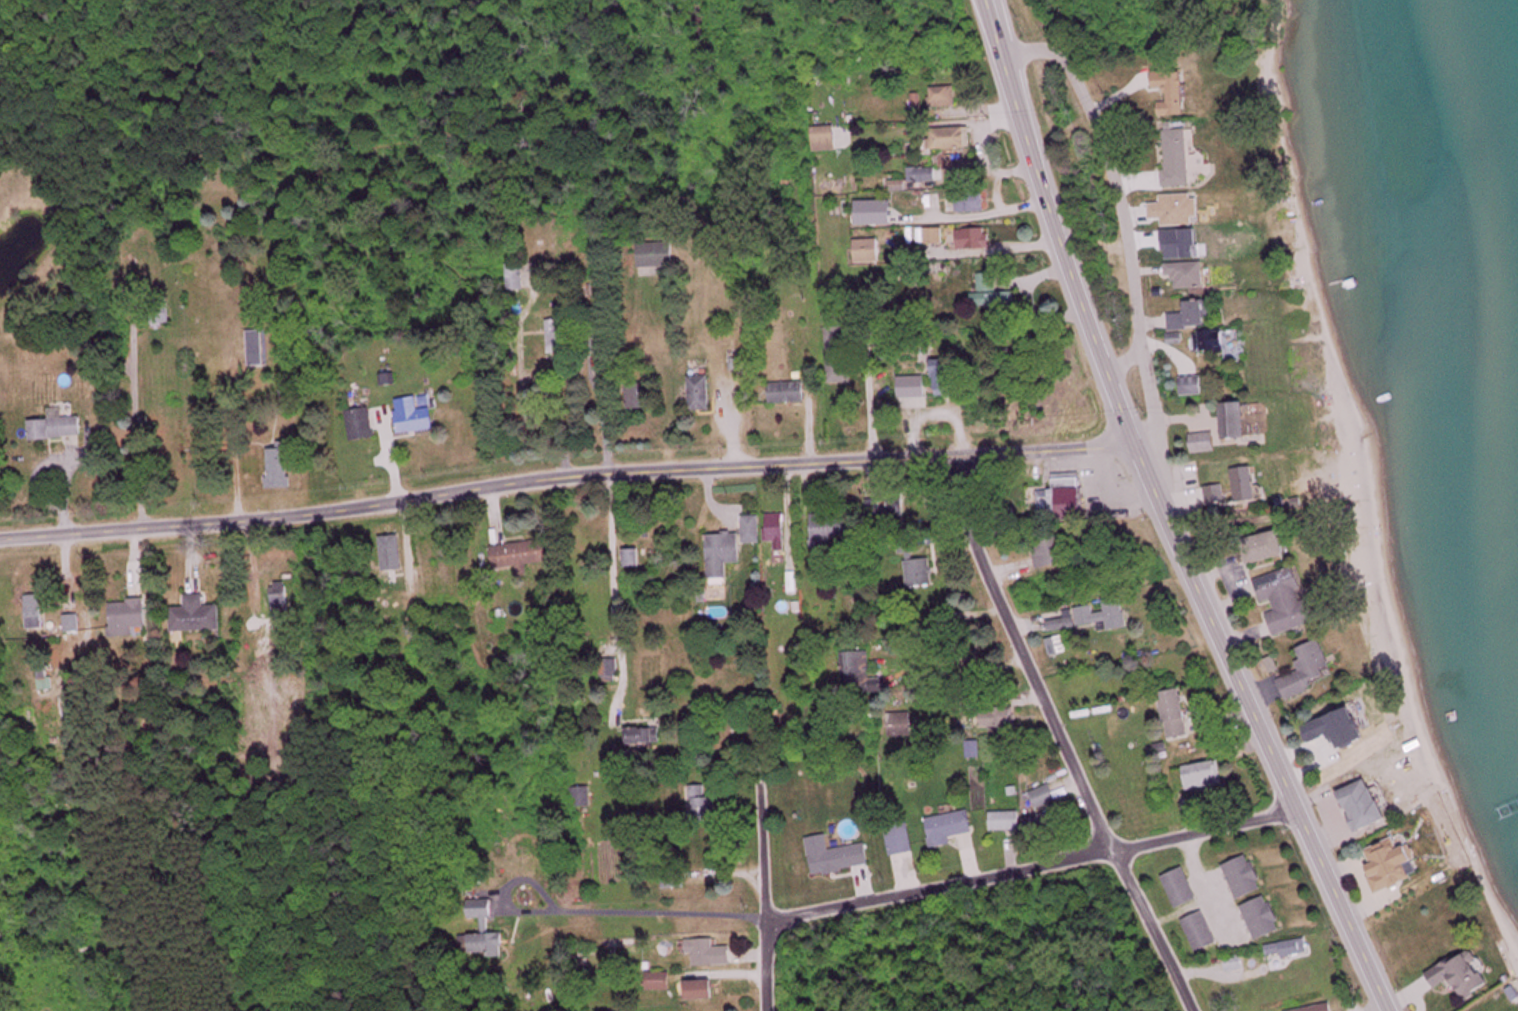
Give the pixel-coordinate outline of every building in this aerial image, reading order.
[(1162,115),(1189,115),(1188,71),(1156,72),(1156,88),(1170,87),(1170,102),(1162,102),(1162,115)] [(957,87),(932,87),(932,107),(957,107),(957,87)] [(1166,122),(1169,186),(1195,185),(1192,128),(1178,129),(1177,122),(1166,122)] [(839,150),(839,126),(814,126),(814,150),(839,150)] [(973,127),(931,127),(931,149),(973,149),(973,127)] [(910,182),(938,182),(938,168),(910,168),(910,182)] [(959,212),(988,212),(988,192),(959,192),(959,212)] [(1154,195),(1154,224),(1202,224),(1202,195),(1154,195)] [(858,225),(894,225),(894,201),(858,201),(858,225)] [(944,243),(944,229),(927,229),(927,243),(944,243)] [(960,229),(960,249),(992,249),(992,229),(960,229)] [(1174,257),(1199,257),(1199,234),(1174,234),(1174,257)] [(640,244),(640,268),(677,268),(677,244),(640,244)] [(509,263),(509,291),(526,291),(526,263),(509,263)] [(1208,263),(1170,264),(1170,288),(1208,287),(1208,263)] [(978,274),(979,305),(989,305),(990,321),(1016,321),(1016,293),(998,293),(998,274),(978,274)] [(1211,300),(1188,301),(1189,314),(1172,315),(1173,329),(1212,327),(1211,300)] [(548,320),(549,348),(578,347),(577,308),(562,308),(563,320),(548,320)] [(853,340),(847,340),(847,327),(828,327),(829,394),(847,393),(846,386),(854,386),(853,340)] [(1243,330),(1198,332),(1198,353),(1223,352),(1223,361),(1244,360),(1243,330)] [(246,367),(268,367),(268,332),(246,332),(246,367)] [(957,397),(957,361),(935,361),(935,397),(957,397)] [(691,377),(691,412),(713,412),(713,377),(691,377)] [(928,399),(928,377),(898,377),(898,399),(928,399)] [(770,383),(770,404),(806,404),(806,383),(770,383)] [(435,431),(433,397),(424,398),(425,405),(421,405),(421,398),(399,400),(401,434),(435,431)] [(1227,403),(1227,440),(1251,440),(1251,403),(1227,403)] [(353,442),(377,438),(371,408),(348,412),(353,442)] [(32,422),(33,440),(84,438),(83,417),(65,418),(64,409),(51,410),(52,421),(32,422)] [(1220,435),(1195,435),(1195,452),(1220,452),(1220,435)] [(271,489),(292,489),(292,445),(282,445),(282,449),(271,449),(271,489)] [(1086,521),(1086,478),(1066,478),(1066,490),(1030,490),(1030,520),(1086,521)] [(812,515),(813,547),(833,546),(832,537),(851,536),(850,517),(832,518),(832,514),(812,515)] [(767,516),(767,545),(787,545),(787,516),(767,516)] [(762,544),(762,517),(746,517),(746,544),(762,544)] [(1247,539),(1253,565),(1292,556),(1286,531),(1247,539)] [(743,564),(743,534),(710,535),(711,579),(730,579),(729,564),(743,564)] [(1039,569),(1070,565),(1066,538),(1036,542),(1039,569)] [(496,571),(551,564),(548,541),(493,547),(496,571)] [(642,566),(642,552),(628,552),(628,566),(642,566)] [(933,560),(908,560),(908,588),(933,588),(933,560)] [(1277,636),(1319,623),(1302,567),(1259,580),(1265,603),(1276,600),(1279,612),(1271,614),(1277,636)] [(290,611),(290,583),(274,583),(274,611),(290,611)] [(224,631),(224,606),(208,607),(208,595),(189,596),(190,608),(175,608),(175,632),(224,631)] [(1128,625),(1123,598),(1079,606),(1084,633),(1128,625)] [(112,602),(113,637),(150,636),(149,601),(112,602)] [(27,603),(27,629),(44,629),(44,603),(27,603)] [(82,632),(80,616),(65,617),(67,633),(82,632)] [(1338,674),(1326,641),(1304,649),(1308,660),(1301,662),(1305,672),(1281,680),(1289,702),(1320,691),(1317,682),(1338,674)] [(845,686),(872,686),(872,653),(845,653),(845,686)] [(52,691),(52,665),(40,665),(40,691),(52,691)] [(1190,738),(1188,691),(1165,692),(1167,739),(1190,738)] [(1017,708),(981,708),(981,727),(1017,727),(1017,708)] [(888,737),(913,737),(913,713),(888,713),(888,737)] [(663,745),(663,729),(629,729),(629,745),(663,745)] [(981,759),(981,741),(968,741),(968,759),(981,759)] [(1188,792),(1226,786),(1222,762),(1184,768),(1188,792)] [(1363,833),(1394,821),(1379,780),(1347,792),(1363,833)] [(715,797),(709,798),(708,786),(692,787),(695,820),(717,817),(715,797)] [(1032,793),(1038,809),(1058,801),(1052,786),(1032,793)] [(574,788),(574,807),(592,807),(592,788),(574,788)] [(1027,820),(1032,838),(1069,828),(1064,809),(1027,820)] [(927,819),(931,849),(953,845),(952,837),(975,833),(972,812),(927,819)] [(1022,831),(1022,812),(991,812),(991,831),(1022,831)] [(887,830),(892,857),(915,853),(911,826),(887,830)] [(815,876),(871,866),(868,844),(832,850),(829,836),(809,839),(815,876)] [(1368,851),(1383,892),(1427,876),(1416,846),(1407,849),(1402,838),(1368,851)] [(1239,900),(1266,890),(1253,855),(1226,865),(1239,900)] [(1200,900),(1185,868),(1163,878),(1178,909),(1200,900)] [(664,889),(686,889),(686,872),(664,872),(664,889)] [(1258,941),(1285,930),(1270,896),(1244,907),(1258,941)] [(506,958),(506,934),(491,935),(490,918),(495,918),(495,901),(473,901),(473,919),(482,919),(482,936),(466,936),(466,959),(506,958)] [(1184,921),(1198,954),(1220,944),(1206,912),(1184,921)] [(689,954),(695,954),(696,966),(733,965),(733,947),(717,948),(717,939),(689,939),(689,954)] [(1266,948),(1268,959),(1308,951),(1306,940),(1266,948)] [(1418,976),(1443,961),(1433,945),(1408,959),(1418,976)] [(1433,975),(1442,990),(1461,978),(1475,1000),(1498,986),(1476,950),(1433,975)] [(672,973),(649,973),(649,991),(672,991),(672,973)] [(688,981),(688,1001),(718,1001),(718,981),(688,981)]
